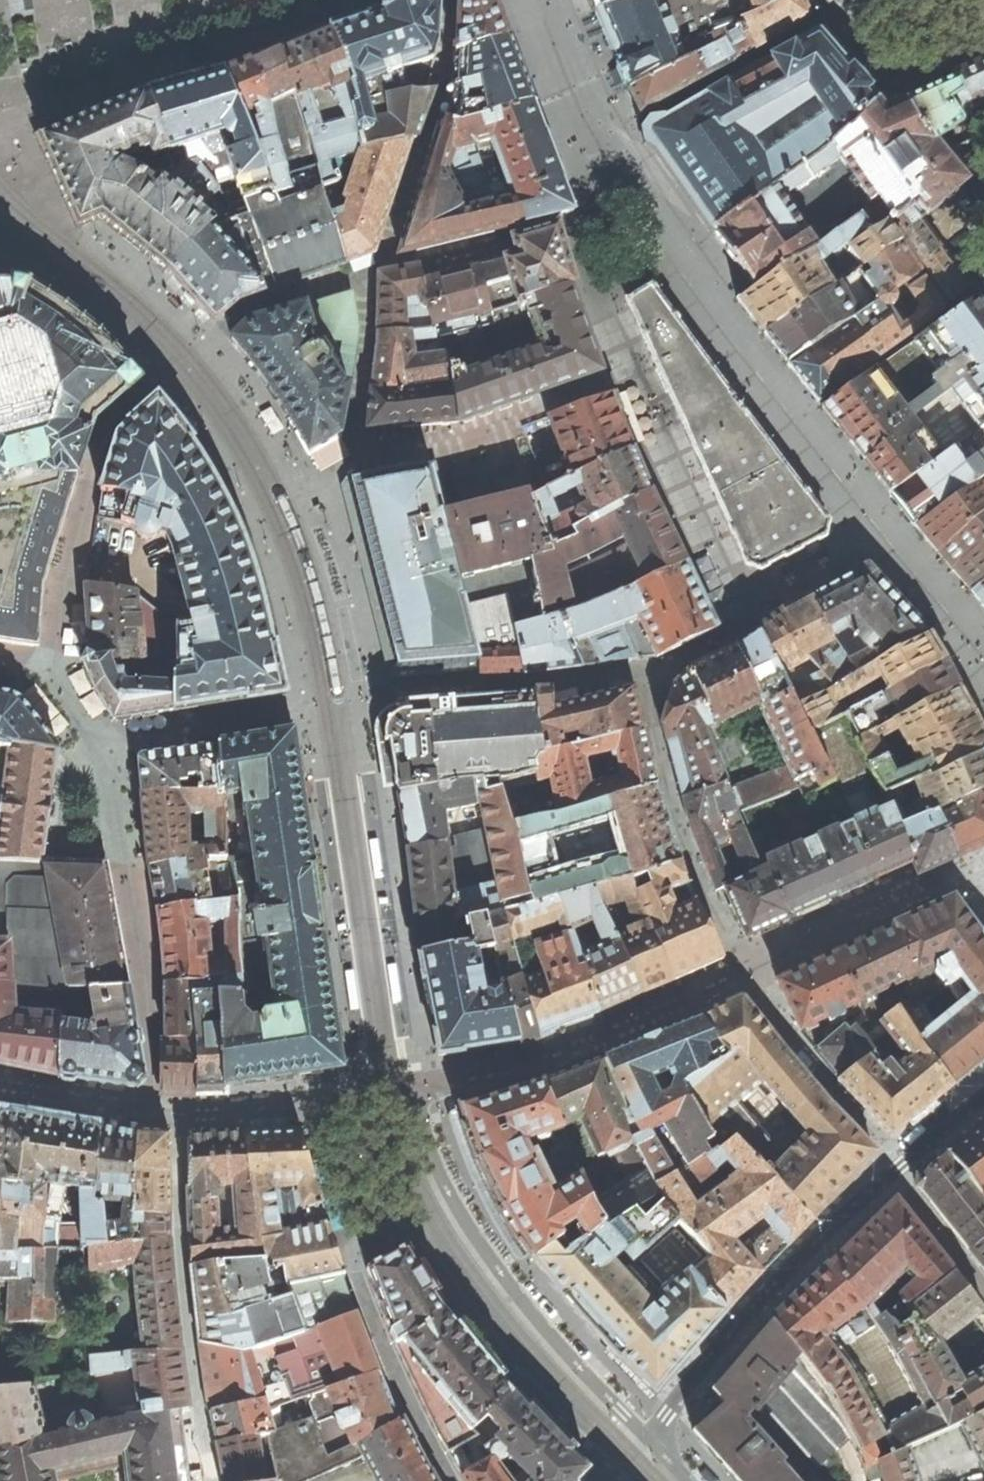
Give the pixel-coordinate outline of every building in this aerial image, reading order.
[(366,16),(375,47),(383,72),(384,72),(392,94),(425,89),(438,43),(441,0),(416,0),(398,6),(384,11),(366,16)] [(458,19),(456,52),(510,39),(500,12),(495,0),(459,0),(458,19)] [(596,13),(633,0),(591,0),(596,13)] [(662,0),(633,0),(596,13),(603,30),(613,54),(624,78),(628,89),(687,62),(662,0)] [(687,62),(688,62),(704,54),(711,49),(722,43),(734,63),(743,57),(753,51),(737,21),(729,16),(723,0),(708,0),(699,3),(698,0),(662,0),(687,62)] [(754,16),(748,0),(723,0),(729,16),(730,14),(744,10),(748,19),(754,16)] [(729,16),(737,21),(753,51),(783,33),(809,18),(805,8),(802,0),(789,0),(754,16),(748,19),(744,10),(730,14),(729,16)] [(754,16),(789,0),(748,0),(754,16)] [(341,25),(330,28),(352,84),(358,107),(351,108),(362,151),(412,139),(417,138),(434,90),(435,88),(425,89),(392,94),(370,101),(366,78),(383,72),(375,47),(366,16),(341,25)] [(305,39),(278,49),(297,98),(297,99),(307,132),(308,132),(317,165),(323,188),(322,189),(334,220),(343,218),(345,214),(334,185),(342,182),(336,168),(342,165),(341,159),(360,153),(362,153),(362,151),(351,108),(358,107),(352,84),(330,28),(305,39)] [(681,186),(713,231),(820,157),(877,102),(843,62),(819,34),(790,50),(770,61),(783,85),(742,108),(728,84),(664,120),(664,125),(652,127),(649,140),(659,149),(657,152),(681,186)] [(516,57),(510,39),(456,52),(454,83),(486,79),(522,71),(516,57)] [(634,101),(640,114),(734,63),(722,43),(711,49),(704,54),(688,62),(687,62),(628,89),(634,101)] [(264,55),(251,61),(270,104),(279,140),(280,140),(289,175),(317,165),(308,132),(307,132),(297,99),(297,98),(278,49),(264,55)] [(237,66),(226,71),(244,115),(258,109),(269,143),(257,147),(272,191),(273,196),(293,189),(288,176),(289,175),(280,140),(279,140),(270,104),(251,61),(237,66)] [(783,85),(770,61),(728,84),(742,108),(783,85)] [(974,71),(980,84),(983,82),(983,67),(974,71)] [(180,81),(149,90),(169,151),(171,155),(175,168),(197,161),(207,173),(231,164),(244,200),(272,191),(257,147),(244,115),(226,71),(188,79),(180,81)] [(528,87),(522,71),(486,79),(454,83),(442,119),(460,125),(484,117),(534,103),(528,87)] [(956,79),(962,93),(949,103),(963,123),(978,112),(983,110),(983,82),(980,84),(974,71),(966,75),(956,79)] [(370,101),(392,94),(384,72),(383,72),(366,78),(370,101)] [(928,91),(906,101),(911,111),(917,127),(921,124),(935,143),(951,131),(963,123),(949,103),(962,93),(956,79),(928,91)] [(113,221),(170,269),(227,210),(213,198),(220,189),(207,173),(197,161),(175,168),(171,155),(151,170),(146,159),(169,151),(149,90),(108,107),(96,113),(42,137),(80,224),(102,214),(113,221)] [(935,143),(921,124),(917,127),(911,111),(906,101),(895,107),(885,111),(877,102),(820,157),(713,231),(725,247),(746,274),(757,288),(811,252),(817,251),(840,232),(861,218),(873,234),(890,224),(912,209),(921,220),(941,204),(967,183),(934,143),(935,143)] [(534,103),(484,117),(490,138),(506,181),(523,224),(572,212),(575,210),(563,180),(563,179),(558,163),(547,134),(546,134),(534,103)] [(258,109),(244,115),(257,147),(269,143),(258,109)] [(460,125),(442,119),(424,177),(400,253),(401,254),(439,245),(523,224),(506,181),(488,186),(477,155),(470,157),(467,147),(475,145),(474,143),(490,138),(484,117),(460,125)] [(336,222),(347,263),(375,253),(392,200),(412,139),(362,153),(360,153),(344,200),(348,201),(345,214),(343,218),(334,220),(335,223),(336,222)] [(256,296),(347,263),(336,222),(335,223),(334,220),(322,189),(317,165),(289,175),(288,176),(293,189),(273,196),(272,191),(244,200),(233,205),(227,210),(170,269),(194,297),(216,322),(239,302),(256,296)] [(933,237),(921,220),(912,209),(890,224),(902,241),(919,265),(941,249),(933,237)] [(861,218),(840,232),(817,251),(811,252),(757,288),(781,324),(859,272),(902,241),(890,224),(873,234),(861,218)] [(506,259),(480,265),(491,312),(572,285),(575,284),(565,248),(559,226),(510,240),(501,242),(506,259)] [(902,241),(859,272),(879,304),(868,311),(859,317),(807,352),(834,389),(904,341),(930,321),(948,305),(919,265),(902,241)] [(957,272),(941,249),(919,265),(948,305),(969,289),(957,272)] [(443,275),(423,280),(434,325),(433,325),(433,329),(436,330),(438,338),(439,337),(494,323),(491,312),(480,265),(443,275)] [(420,266),(381,274),(380,305),(379,332),(433,329),(433,325),(434,325),(423,280),(420,266)] [(879,304),(859,272),(781,324),(807,352),(859,317),(844,294),(854,288),(868,311),(879,304)] [(35,643),(35,628),(39,628),(39,583),(89,440),(95,423),(141,382),(99,335),(80,319),(65,308),(32,286),(21,283),(8,280),(0,280),(0,642),(14,644),(15,640),(35,643)] [(587,326),(572,285),(491,312),(494,323),(439,337),(451,373),(452,382),(458,422),(494,410),(602,371),(587,326)] [(743,553),(748,565),(751,566),(754,567),(760,569),(769,564),(774,561),(777,560),(784,556),(791,553),(803,546),(811,542),(826,535),(827,524),(826,522),(814,505),(806,495),(778,457),(759,432),(740,407),(723,383),(695,347),(682,329),(651,287),(640,294),(628,301),(733,533),(734,535),(743,553)] [(757,288),(739,300),(755,320),(765,334),(781,324),(757,288)] [(844,294),(859,317),(868,311),(854,288),(844,294)] [(271,389),(310,452),(341,435),(354,363),(359,328),(352,293),(335,298),(306,307),(251,323),(233,340),(269,387),(271,389)] [(977,299),(839,396),(855,415),(870,434),(883,449),(895,464),(910,482),(970,438),(983,428),(983,309),(977,299)] [(781,324),(765,334),(776,348),(789,364),(807,352),(781,324)] [(379,332),(379,338),(373,389),(408,389),(452,382),(451,373),(439,337),(438,338),(436,330),(433,329),(379,332)] [(807,352),(789,364),(802,380),(819,401),(834,389),(807,352)] [(370,419),(368,428),(413,425),(458,422),(452,382),(408,389),(373,389),(370,419)] [(623,424),(612,394),(574,407),(547,417),(559,446),(571,477),(633,448),(623,424)] [(855,415),(839,396),(824,407),(832,418),(840,427),(855,415)] [(194,624),(174,627),(175,663),(174,688),(174,711),(229,703),(285,694),(261,586),(253,560),(238,520),(232,509),(216,478),(189,437),(168,410),(158,398),(117,435),(110,460),(101,491),(103,491),(100,518),(122,520),(122,521),(137,527),(136,534),(137,538),(140,542),(144,545),(151,546),(156,543),(159,539),(160,534),(167,536),(175,552),(178,564),(176,564),(178,573),(180,573),(194,624)] [(855,415),(840,427),(846,435),(854,445),(870,434),(855,415)] [(970,438),(910,482),(934,511),(983,480),(983,428),(970,438)] [(870,434),(854,445),(860,453),(866,461),(883,449),(870,434)] [(534,456),(547,489),(571,477),(559,446),(534,456)] [(641,466),(633,448),(571,477),(547,489),(532,497),(544,525),(556,520),(565,541),(578,535),(575,526),(592,517),(651,491),(641,466)] [(883,449),(866,461),(872,469),(878,476),(895,464),(883,449)] [(895,464),(878,476),(884,485),(892,495),(910,482),(895,464)] [(375,573),(399,668),(478,662),(469,621),(443,519),(431,469),(382,476),(353,484),(375,573)] [(934,511),(955,539),(983,514),(983,480),(934,511)] [(934,511),(910,482),(892,495),(903,509),(915,525),(934,511)] [(530,561),(542,619),(570,612),(559,569),(628,538),(650,582),(686,565),(665,521),(651,491),(592,517),(575,526),(578,535),(565,541),(556,520),(544,525),(554,555),(530,561)] [(515,627),(542,619),(530,561),(554,555),(544,525),(532,497),(482,510),(443,519),(469,621),(511,611),(515,627)] [(938,553),(955,539),(934,511),(915,525),(925,538),(938,553)] [(955,539),(970,557),(983,545),(983,514),(955,539)] [(559,569),(570,612),(650,582),(628,538),(559,569)] [(955,539),(938,553),(945,561),(953,570),(970,557),(955,539)] [(970,557),(983,574),(983,545),(970,557)] [(953,570),(962,580),(973,593),(983,583),(983,574),(970,557),(953,570)] [(700,593),(686,565),(650,582),(570,612),(542,619),(515,627),(524,673),(656,657),(717,628),(700,593)] [(848,663),(857,674),(928,635),(899,604),(867,569),(844,581),(810,598),(830,640),(849,630),(870,652),(848,663)] [(973,593),(983,606),(983,583),(973,593)] [(140,662),(147,662),(139,593),(87,585),(90,627),(92,658),(110,656),(111,663),(123,662),(140,662)] [(139,593),(147,662),(175,663),(174,627),(139,593)] [(810,598),(784,612),(797,637),(807,658),(831,645),(830,640),(810,598)] [(478,662),(479,673),(501,673),(524,673),(515,627),(511,611),(469,621),(478,662)] [(759,630),(780,672),(792,666),(807,658),(797,637),(784,612),(770,623),(759,630)] [(748,638),(736,646),(754,685),(780,672),(759,630),(748,638)] [(938,650),(928,635),(857,674),(819,695),(797,707),(810,733),(838,719),(832,703),(844,697),(851,711),(945,663),(938,650)] [(819,695),(857,674),(848,663),(831,645),(807,658),(820,673),(809,678),(819,695)] [(761,703),(754,685),(736,646),(691,670),(716,726),(758,705),(761,703)] [(92,658),(83,659),(97,692),(100,697),(115,720),(145,716),(174,711),(174,688),(139,686),(139,684),(125,684),(122,681),(123,662),(111,663),(110,656),(92,658)] [(147,662),(140,662),(139,684),(139,686),(174,688),(175,663),(147,662)] [(950,674),(945,663),(851,711),(845,715),(857,741),(872,732),(894,720),(958,688),(950,674)] [(792,666),(780,672),(797,707),(819,695),(809,678),(800,683),(792,666)] [(716,726),(691,670),(674,686),(662,717),(662,727),(665,736),(683,797),(727,783),(711,742),(721,738),(716,726)] [(787,769),(796,789),(800,799),(833,782),(810,733),(797,707),(780,672),(754,685),(761,703),(758,705),(787,769)] [(37,683),(23,693),(54,736),(69,726),(37,683)] [(966,703),(958,688),(894,720),(900,732),(907,746),(909,745),(974,716),(966,703)] [(552,693),(534,693),(545,753),(572,746),(570,739),(576,738),(578,744),(645,732),(640,714),(634,690),(597,698),(552,709),(552,693)] [(398,785),(399,792),(456,781),(501,780),(517,778),(538,773),(536,764),(538,758),(546,756),(545,753),(534,693),(421,701),(406,702),(408,717),(399,718),(392,722),(389,727),(387,728),(392,760),(396,785),(398,785)] [(16,696),(0,694),(0,724),(16,696)] [(0,724),(0,746),(9,747),(10,745),(56,752),(57,746),(38,723),(16,696),(0,724)] [(835,787),(863,775),(871,771),(868,765),(857,741),(845,715),(838,719),(810,733),(833,782),(835,787)] [(974,716),(909,745),(918,764),(894,776),(887,759),(897,754),(896,751),(868,765),(871,771),(884,793),(901,786),(911,782),(913,782),(983,749),(983,736),(979,727),(974,716)] [(888,738),(890,737),(900,732),(894,720),(872,732),(877,741),(886,736),(888,738)] [(550,815),(606,799),(657,784),(652,765),(645,732),(578,744),(572,746),(545,753),(546,756),(538,758),(536,764),(538,773),(517,778),(501,780),(506,807),(515,824),(533,818),(550,815)] [(857,741),(868,765),(896,751),(890,737),(888,738),(886,736),(877,741),(872,732),(857,741)] [(255,739),(218,745),(221,756),(221,785),(225,787),(226,794),(241,792),(244,805),(247,808),(254,855),(227,858),(207,860),(207,870),(212,900),(217,901),(239,899),(241,954),(243,978),(244,992),(219,992),(220,1010),(221,1021),(222,1027),(226,1086),(270,1079),(342,1068),(338,1042),(334,1011),(323,935),(324,934),(321,911),(314,866),(313,867),(303,800),(293,733),(255,739)] [(56,752),(10,745),(9,747),(0,746),(0,860),(42,861),(49,811),(56,752)] [(142,793),(221,791),(221,785),(221,756),(218,745),(179,751),(142,756),(139,759),(140,776),(142,793)] [(927,816),(936,812),(981,789),(983,788),(983,749),(913,782),(918,793),(927,816)] [(737,813),(796,789),(787,769),(729,791),(737,813)] [(878,811),(863,775),(835,787),(850,823),(878,811)] [(456,781),(399,792),(408,847),(414,899),(419,936),(421,953),(460,946),(454,922),(486,916),(504,912),(533,906),(515,824),(506,807),(501,780),(456,781)] [(687,811),(693,834),(739,818),(737,813),(729,791),(727,783),(683,797),(687,811)] [(606,799),(632,880),(679,861),(672,835),(662,802),(657,784),(606,799)] [(899,828),(927,816),(918,793),(907,798),(901,786),(884,793),(890,807),(899,828)] [(981,789),(936,812),(958,857),(982,848),(983,847),(983,795),(981,789)] [(224,814),(221,791),(142,793),(145,828),(149,867),(184,860),(187,873),(207,870),(207,860),(227,858),(224,814)] [(597,888),(632,880),(606,799),(550,815),(533,818),(515,824),(533,906),(597,888)] [(878,811),(850,823),(874,879),(891,871),(913,861),(899,828),(890,807),(878,811)] [(927,816),(899,828),(913,861),(918,873),(943,863),(958,857),(936,812),(927,816)] [(723,888),(725,889),(768,869),(765,861),(759,864),(739,818),(693,834),(703,859),(715,891),(723,888)] [(853,888),(874,879),(850,823),(813,840),(838,895),(853,888)] [(372,841),(368,841),(373,881),(382,879),(381,875),(376,840),(372,841)] [(811,907),(838,895),(813,840),(765,861),(768,869),(789,916),(811,907)] [(74,934),(117,925),(106,864),(103,864),(47,861),(42,861),(0,860),(0,941),(9,940),(74,934)] [(187,873),(184,860),(149,867),(154,891),(157,908),(212,900),(207,870),(187,873)] [(688,884),(679,861),(632,880),(672,982),(689,974),(723,959),(719,950),(699,908),(688,884)] [(725,889),(746,937),(766,927),(782,920),(782,919),(789,916),(768,869),(725,889)] [(672,982),(632,880),(597,888),(642,994),(656,988),(672,982)] [(621,1005),(642,994),(597,888),(560,899),(572,932),(594,923),(603,945),(579,955),(600,1014),(621,1005)] [(217,901),(212,900),(157,908),(162,952),(165,983),(191,981),(243,978),(241,954),(239,899),(217,901)] [(504,912),(513,945),(558,926),(561,936),(572,932),(560,899),(533,906),(504,912)] [(879,949),(962,910),(957,903),(955,905),(952,901),(948,902),(947,901),(939,905),(939,906),(935,908),(935,907),(926,911),(927,912),(923,914),(922,912),(914,916),(914,918),(911,920),(910,918),(901,922),(902,924),(897,926),(897,927),(894,929),(893,927),(879,933),(880,935),(875,937),(874,935),(860,942),(861,944),(856,946),(855,944),(819,961),(820,963),(816,965),(815,963),(801,970),(801,972),(797,974),(796,972),(782,979),(782,980),(781,981),(782,983),(778,985),(782,993),(785,992),(785,994),(806,984),(843,967),(879,949)] [(879,949),(843,967),(860,1003),(935,968),(937,966),(963,949),(981,935),(972,923),(962,910),(879,949)] [(531,1038),(539,1035),(523,977),(513,945),(504,912),(486,916),(501,978),(510,1003),(520,1042),(531,1038)] [(441,1054),(458,1051),(520,1042),(510,1003),(501,978),(486,916),(454,922),(460,946),(421,953),(421,955),(429,995),(430,1003),(441,1054)] [(89,987),(128,986),(118,934),(117,925),(74,934),(9,940),(0,941),(0,1014),(15,1013),(13,987),(89,987)] [(541,972),(523,977),(539,1035),(572,1024),(600,1014),(579,955),(572,932),(561,936),(533,946),(541,972)] [(981,935),(963,949),(937,966),(935,968),(936,974),(946,988),(948,986),(961,1005),(937,1026),(923,1004),(903,1017),(918,1041),(918,1043),(953,1086),(983,1062),(983,937),(982,935),(981,935)] [(391,966),(387,967),(392,1006),(401,1005),(400,1000),(395,966),(391,966)] [(791,1011),(800,1030),(828,1018),(830,1022),(844,1016),(842,1011),(860,1003),(843,967),(806,984),(785,994),(783,994),(791,1011)] [(352,971),(344,972),(345,976),(350,1012),(354,1011),(358,1010),(352,971)] [(243,978),(191,981),(192,993),(212,992),(219,992),(244,992),(243,978)] [(192,993),(191,981),(165,983),(166,998),(166,1041),(195,1041),(192,993)] [(117,1084),(134,1086),(144,1076),(135,1026),(128,986),(89,987),(95,1021),(91,1026),(59,1024),(59,1077),(88,1081),(117,1084)] [(226,1092),(226,1086),(222,1027),(221,1021),(208,1022),(208,1028),(204,1028),(205,1010),(220,1010),(219,992),(212,992),(192,993),(195,1041),(196,1093),(214,1093),(226,1092)] [(736,1140),(765,1170),(813,1219),(845,1186),(847,1185),(875,1156),(875,1152),(833,1109),(833,1107),(807,1077),(806,1075),(783,1049),(782,1048),(746,1001),(741,999),(722,1008),(699,1018),(727,1056),(681,1085),(719,1150),(736,1140)] [(59,1077),(59,1024),(59,1010),(44,1008),(44,1015),(15,1013),(0,1014),(0,1065),(27,1070),(59,1077)] [(838,1080),(893,1137),(926,1109),(953,1086),(918,1043),(918,1041),(903,1017),(899,1011),(873,1028),(863,1034),(874,1054),(838,1080)] [(650,1038),(603,1057),(630,1113),(628,1115),(639,1135),(630,1140),(630,1142),(644,1170),(653,1187),(673,1176),(650,1133),(665,1125),(672,1137),(668,1140),(671,1145),(675,1143),(689,1167),(708,1155),(713,1154),(719,1150),(681,1085),(727,1056),(699,1018),(650,1038)] [(824,1064),(838,1080),(874,1054),(863,1034),(862,1033),(855,1037),(852,1034),(850,1035),(844,1029),(814,1053),(824,1064)] [(166,1067),(166,1090),(176,1091),(196,1093),(195,1041),(166,1041),(166,1067)] [(574,1069),(543,1081),(562,1129),(581,1119),(599,1158),(630,1142),(630,1140),(639,1135),(628,1115),(630,1113),(603,1057),(574,1069)] [(524,1249),(532,1258),(561,1239),(569,1251),(589,1238),(605,1226),(598,1215),(593,1203),(577,1166),(555,1180),(548,1166),(538,1171),(529,1152),(527,1152),(523,1143),(551,1134),(557,1149),(568,1145),(562,1129),(543,1081),(502,1094),(460,1107),(486,1177),(494,1193),(500,1206),(506,1218),(515,1233),(524,1249)] [(34,1252),(56,1248),(88,1249),(87,1244),(106,1244),(103,1210),(100,1203),(95,1202),(101,1125),(52,1118),(0,1110),(0,1252),(34,1252)] [(983,1198),(983,1124),(947,1152),(983,1198)] [(133,1204),(133,1171),(136,1130),(117,1127),(101,1125),(95,1202),(100,1203),(103,1210),(106,1244),(133,1241),(132,1212),(133,1204)] [(154,1131),(136,1130),(133,1171),(170,1171),(169,1157),(168,1132),(154,1131)] [(265,1133),(244,1134),(251,1186),(263,1260),(264,1260),(270,1288),(271,1288),(340,1274),(345,1273),(340,1260),(332,1235),(324,1211),(300,1132),(265,1133)] [(217,1135),(188,1135),(189,1225),(190,1255),(191,1266),(235,1262),(263,1260),(251,1186),(244,1134),(217,1135)] [(764,1270),(813,1219),(765,1170),(736,1140),(719,1150),(713,1154),(708,1155),(689,1167),(678,1173),(688,1186),(683,1190),(673,1176),(653,1187),(662,1205),(671,1220),(673,1218),(677,1221),(709,1256),(707,1257),(691,1272),(726,1312),(764,1270)] [(947,1152),(915,1181),(965,1245),(983,1269),(983,1198),(947,1152)] [(662,1205),(653,1187),(644,1170),(593,1203),(598,1215),(605,1226),(607,1229),(637,1211),(645,1219),(662,1205)] [(170,1194),(170,1171),(133,1171),(133,1204),(132,1212),(169,1214),(170,1194)] [(864,1233),(830,1264),(865,1306),(904,1266),(917,1279),(899,1295),(902,1300),(908,1306),(953,1270),(898,1202),(895,1201),(864,1233)] [(564,1296),(564,1297),(580,1315),(620,1359),(621,1358),(656,1394),(698,1345),(726,1312),(691,1272),(707,1257),(709,1256),(677,1221),(673,1218),(671,1220),(662,1205),(645,1219),(637,1211),(607,1229),(605,1226),(589,1238),(569,1251),(561,1239),(532,1258),(564,1296)] [(170,1228),(169,1214),(132,1212),(133,1241),(170,1241),(170,1228)] [(174,1288),(170,1241),(133,1241),(106,1244),(87,1244),(88,1249),(88,1272),(134,1265),(135,1279),(135,1281),(135,1283),(136,1285),(138,1287),(139,1287),(146,1352),(181,1349),(174,1288)] [(391,1333),(396,1345),(432,1320),(448,1311),(427,1277),(410,1247),(393,1255),(368,1270),(391,1333)] [(10,1287),(8,1321),(53,1321),(55,1262),(73,1263),(73,1273),(89,1273),(88,1272),(88,1249),(56,1248),(34,1252),(0,1252),(0,1286),(10,1287)] [(286,1339),(303,1333),(290,1296),(275,1301),(271,1288),(270,1288),(264,1260),(263,1260),(235,1262),(191,1266),(195,1307),(200,1342),(244,1352),(249,1350),(275,1342),(286,1338),(286,1339)] [(802,1292),(773,1320),(826,1386),(835,1402),(853,1436),(860,1452),(866,1469),(878,1465),(878,1463),(908,1449),(947,1430),(936,1408),(925,1413),(921,1405),(919,1402),(891,1351),(891,1349),(875,1324),(863,1308),(865,1306),(830,1264),(802,1292)] [(983,1410),(983,1367),(962,1380),(941,1344),(973,1320),(983,1334),(983,1312),(953,1270),(908,1306),(902,1300),(875,1324),(891,1349),(891,1351),(919,1402),(929,1397),(934,1407),(936,1408),(947,1430),(960,1424),(974,1417),(974,1416),(983,1410)] [(290,1296),(303,1333),(355,1314),(347,1293),(340,1274),(271,1288),(275,1301),(290,1296)] [(205,1382),(210,1411),(262,1399),(266,1409),(304,1396),(378,1372),(372,1357),(363,1333),(355,1314),(303,1333),(286,1339),(286,1338),(275,1342),(290,1382),(262,1390),(249,1350),(244,1352),(200,1342),(205,1382)] [(439,1434),(449,1452),(478,1437),(471,1430),(501,1404),(483,1384),(455,1349),(432,1320),(396,1345),(416,1387),(439,1434)] [(853,1436),(835,1402),(826,1386),(773,1320),(729,1371),(712,1390),(724,1404),(693,1432),(724,1466),(737,1480),(802,1480),(853,1436)] [(185,1380),(181,1349),(146,1352),(130,1354),(89,1357),(90,1374),(134,1369),(140,1415),(178,1410),(189,1408),(185,1380)] [(387,1396),(378,1372),(304,1396),(311,1418),(328,1458),(356,1445),(397,1423),(387,1396)] [(46,1436),(36,1385),(34,1386),(0,1389),(0,1448),(46,1436)] [(273,1432),(266,1409),(262,1399),(210,1411),(213,1428),(216,1443),(261,1435),(273,1432)] [(501,1404),(471,1430),(478,1437),(485,1447),(497,1439),(505,1452),(509,1457),(509,1458),(517,1467),(517,1469),(521,1474),(513,1480),(574,1480),(561,1467),(539,1444),(501,1404)] [(185,1468),(178,1410),(140,1415),(108,1421),(109,1422),(93,1426),(92,1421),(84,1416),(75,1418),(70,1426),(71,1430),(46,1436),(0,1448),(0,1480),(56,1480),(54,1470),(125,1454),(128,1480),(186,1480),(185,1468)] [(983,1469),(983,1410),(974,1416),(974,1417),(960,1424),(983,1469)] [(261,1435),(271,1480),(274,1480),(275,1480),(276,1480),(311,1480),(364,1457),(356,1445),(328,1458),(311,1418),(273,1432),(261,1435)] [(378,1480),(435,1480),(431,1473),(429,1473),(420,1455),(412,1440),(413,1439),(402,1419),(397,1423),(356,1445),(364,1457),(378,1480)] [(261,1435),(216,1443),(221,1467),(223,1480),(271,1480),(261,1435)] [(498,1462),(503,1458),(504,1455),(504,1452),(505,1452),(497,1439),(485,1447),(484,1448),(491,1460),(477,1468),(470,1457),(469,1457),(461,1461),(460,1459),(454,1462),(465,1480),(512,1480),(498,1462)] [(908,1449),(878,1463),(878,1465),(883,1480),(918,1480),(908,1449)]
